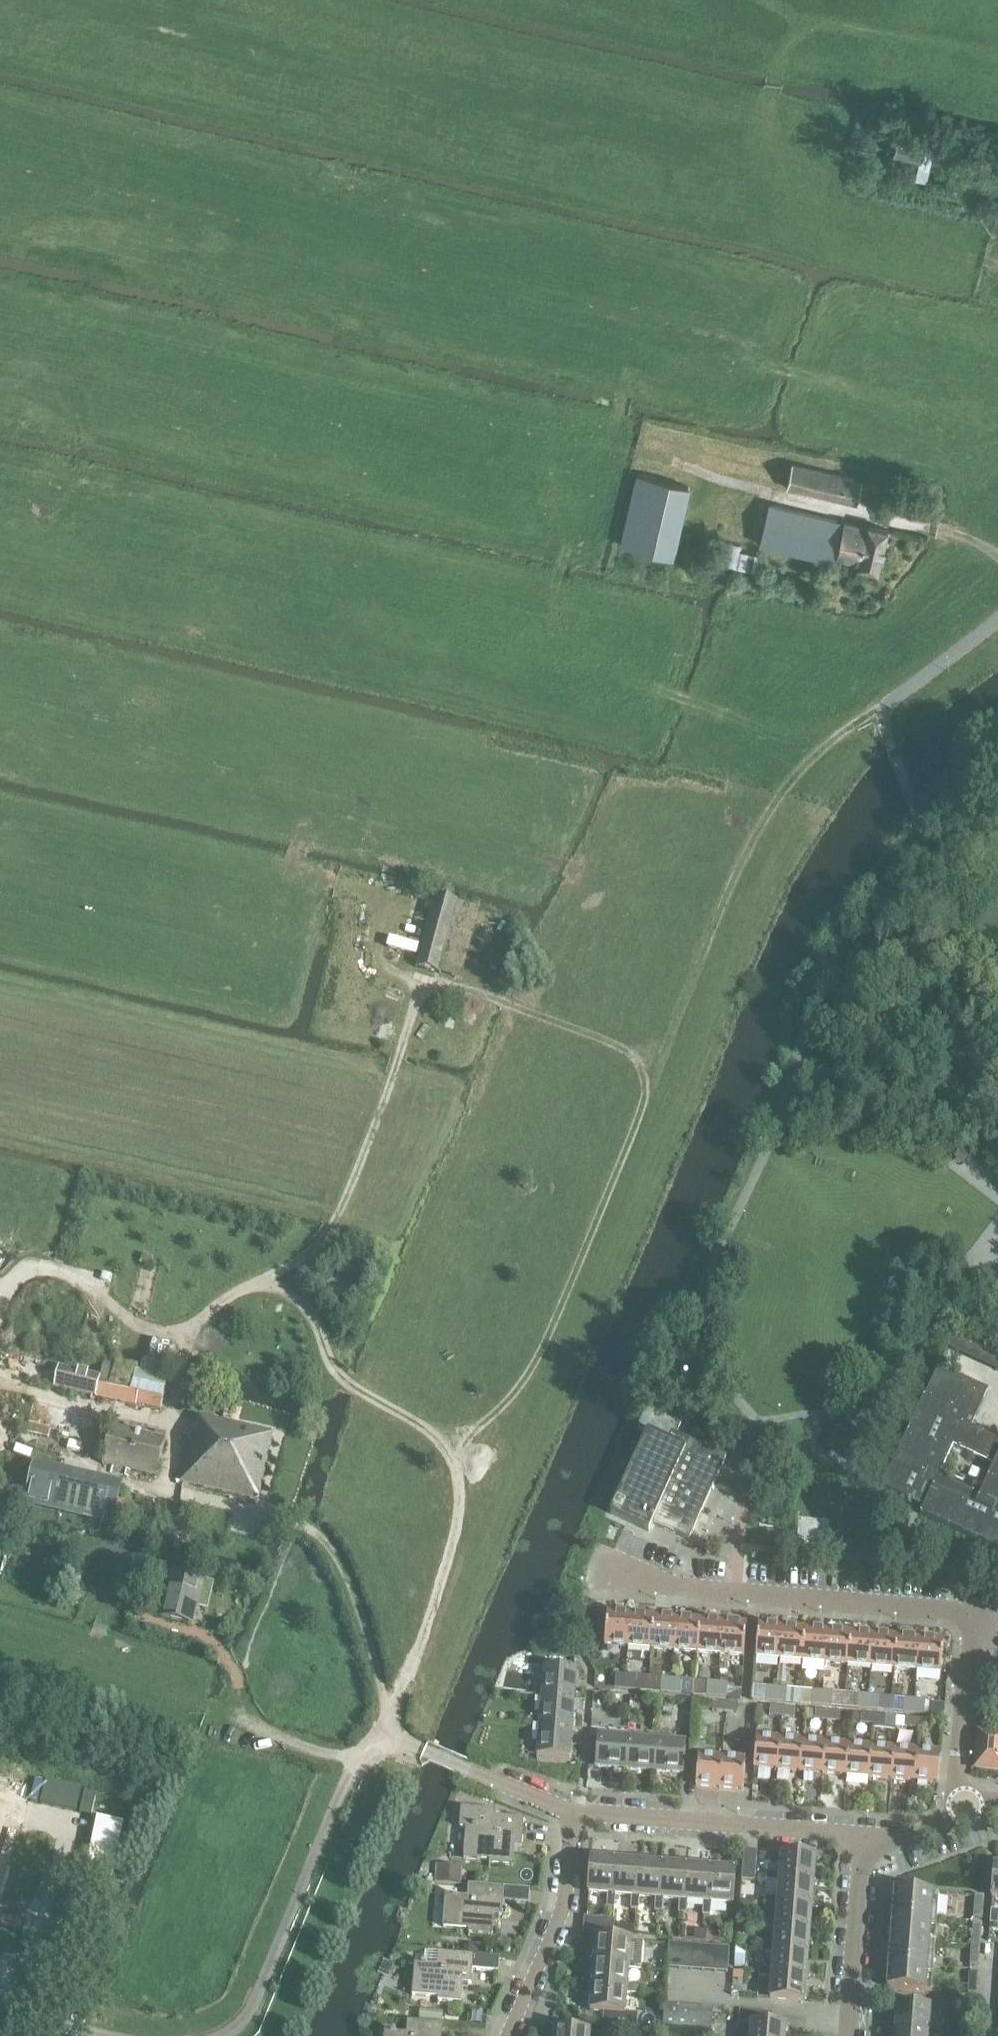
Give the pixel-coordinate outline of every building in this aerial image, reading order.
[(899,135),(895,152),(920,158),(915,178),(927,181),(928,180),(923,179),(926,168),(930,169),(936,144),(899,135)] [(793,463),(787,487),(857,503),(862,479),(793,463)] [(620,547),(674,560),(691,489),(637,476),(620,547)] [(879,569),(888,528),(869,523),(868,526),(770,502),(761,544),(837,561),(838,556),(860,561),(860,565),(879,569)] [(761,571),(764,555),(752,553),(753,547),(727,541),(722,563),(761,571)] [(416,968),(441,975),(458,905),(434,899),(416,968)] [(149,1365),(160,1367),(162,1358),(175,1360),(178,1342),(153,1338),(149,1365)] [(54,1388),(136,1407),(136,1406),(160,1412),(168,1376),(104,1361),(100,1375),(60,1365),(54,1388)] [(972,1429),(988,1392),(958,1378),(939,1370),(938,1371),(939,1371),(926,1399),(924,1398),(924,1399),(883,1488),(882,1488),(882,1489),(911,1502),(914,1495),(927,1501),(920,1515),(921,1516),(922,1515),(997,1550),(997,1441),(972,1429)] [(227,1403),(223,1422),(199,1416),(195,1433),(192,1432),(180,1484),(258,1503),(273,1434),(235,1425),(239,1406),(227,1403)] [(647,1433),(642,1444),(610,1515),(649,1532),(653,1524),(689,1540),(726,1458),(676,1436),(681,1425),(647,1409),(638,1429),(647,1433)] [(102,1465),(111,1467),(110,1473),(130,1478),(131,1472),(157,1478),(166,1441),(111,1427),(102,1465)] [(36,1468),(28,1502),(111,1522),(114,1510),(122,1512),(124,1504),(116,1502),(118,1492),(102,1488),(94,1517),(49,1506),(57,1473),(36,1468)] [(801,1514),(800,1543),(830,1544),(831,1515),(801,1514)] [(203,1581),(171,1573),(161,1618),(193,1626),(203,1581)] [(628,1648),(631,1616),(607,1614),(605,1646),(628,1648)] [(651,1650),(654,1618),(631,1616),(628,1648),(651,1650)] [(674,1652),(677,1620),(654,1618),(651,1650),(674,1652)] [(697,1653),(700,1622),(677,1620),(674,1652),(697,1653)] [(720,1655),(723,1623),(700,1622),(697,1653),(720,1655)] [(744,1657),(747,1625),(723,1623),(720,1655),(744,1657)] [(779,1660),(782,1628),(758,1626),(756,1658),(779,1660)] [(802,1662),(805,1630),(782,1628),(779,1660),(802,1662)] [(825,1664),(828,1632),(805,1630),(802,1662),(825,1664)] [(848,1666),(851,1634),(828,1632),(825,1664),(848,1666)] [(871,1668),(874,1636),(851,1634),(848,1666),(871,1668)] [(894,1670),(897,1638),(874,1636),(871,1668),(894,1670)] [(918,1672),(920,1640),(897,1638),(894,1670),(918,1672)] [(944,1642),(920,1640),(918,1672),(941,1674),(944,1642)] [(544,1667),(542,1697),(574,1699),(577,1669),(544,1667)] [(616,1676),(615,1682),(595,1680),(595,1688),(625,1690),(626,1677),(616,1676)] [(636,1678),(626,1677),(625,1690),(635,1691),(636,1678)] [(672,1681),(662,1680),(661,1693),(671,1694),(672,1681)] [(681,1682),(672,1681),(671,1694),(680,1695),(681,1682)] [(718,1685),(708,1684),(707,1697),(717,1698),(718,1685)] [(727,1685),(718,1685),(717,1698),(727,1698),(727,1685)] [(776,1703),(777,1690),(768,1689),(766,1702),(776,1703)] [(786,1704),(787,1690),(777,1690),(776,1703),(786,1704)] [(822,1707),(824,1694),(813,1693),(812,1706),(822,1707)] [(833,1694),(828,1694),(824,1694),(822,1707),(832,1708),(833,1694)] [(983,1705),(997,1707),(997,1701),(997,1695),(997,1696),(984,1695),(984,1694),(983,1694),(982,1706),(983,1706),(983,1705)] [(572,1728),(574,1699),(542,1697),(540,1726),(572,1728)] [(869,1697),(859,1697),(859,1710),(868,1711),(869,1697)] [(879,1698),(869,1697),(868,1711),(878,1711),(879,1698)] [(916,1701),(906,1700),(905,1714),(914,1714),(916,1701)] [(925,1702),(916,1701),(914,1714),(924,1715),(925,1702)] [(726,1714),(726,1704),(714,1703),(714,1713),(726,1714)] [(738,1715),(738,1705),(726,1704),(726,1714),(738,1715)] [(783,1719),(783,1709),(772,1708),(771,1718),(783,1719)] [(795,1710),(783,1709),(783,1719),(795,1720),(795,1710)] [(828,1723),(829,1713),(817,1712),(816,1722),(828,1723)] [(840,1724),(841,1714),(829,1713),(828,1723),(840,1724)] [(873,1727),(874,1717),(862,1716),(861,1726),(873,1727)] [(885,1728),(886,1718),(874,1717),(873,1727),(885,1728)] [(919,1731),(920,1721),(908,1720),(907,1730),(919,1731)] [(931,1732),(932,1722),(920,1721),(919,1731),(931,1732)] [(570,1758),(572,1728),(540,1726),(537,1755),(570,1758)] [(979,1734),(976,1768),(997,1770),(997,1736),(979,1734)] [(625,1770),(627,1738),(598,1735),(595,1768),(625,1770)] [(654,1772),(656,1740),(627,1738),(625,1770),(654,1772)] [(777,1771),(780,1740),(756,1738),(754,1769),(777,1771)] [(686,1742),(656,1740),(654,1772),(684,1775),(686,1742)] [(800,1772),(802,1742),(780,1740),(777,1771),(800,1772)] [(823,1774),(826,1744),(802,1742),(800,1772),(823,1774)] [(846,1776),(848,1746),(826,1744),(823,1774),(846,1776)] [(869,1778),(871,1748),(848,1746),(846,1776),(869,1778)] [(892,1780),(894,1750),(871,1748),(869,1778),(892,1780)] [(915,1782),(917,1752),(894,1750),(892,1780),(915,1782)] [(940,1754),(917,1752),(915,1782),(938,1784),(940,1754)] [(719,1789),(723,1759),(698,1757),(696,1787),(719,1789)] [(745,1761),(723,1759),(719,1789),(743,1791),(745,1761)] [(95,1813),(101,1790),(51,1777),(45,1801),(95,1813)] [(459,1828),(466,1828),(463,1859),(489,1862),(489,1868),(490,1869),(491,1865),(513,1867),(515,1847),(522,1848),(524,1820),(490,1817),(490,1811),(461,1808),(459,1828)] [(117,1875),(124,1820),(99,1817),(93,1872),(117,1875)] [(755,1882),(757,1853),(757,1851),(744,1850),(742,1880),(755,1882)] [(818,1858),(815,1858),(781,1855),(780,1875),(780,1880),(816,1883),(816,1882),(813,1882),(815,1859),(818,1859),(818,1858)] [(613,1896),(616,1859),(615,1859),(615,1862),(592,1860),(592,1858),(591,1858),(588,1894),(608,1896),(613,1896)] [(637,1897),(640,1861),(639,1861),(639,1864),(616,1862),(616,1859),(613,1896),(608,1896),(607,1908),(614,1909),(615,1896),(632,1897),(637,1897)] [(661,1899),(664,1863),(663,1863),(662,1866),(640,1864),(640,1862),(640,1861),(637,1897),(632,1897),(631,1910),(638,1911),(640,1898),(656,1899),(661,1899)] [(685,1901),(687,1865),(686,1868),(664,1866),(664,1863),(661,1899),(656,1899),(654,1912),(662,1913),(663,1900),(680,1901),(685,1901)] [(437,1865),(435,1884),(460,1886),(462,1867),(437,1865)] [(709,1903),(711,1867),(710,1870),(688,1868),(688,1865),(687,1865),(685,1901),(680,1901),(678,1914),(686,1915),(687,1901),(704,1903),(709,1903)] [(736,1871),(735,1871),(712,1870),(712,1867),(711,1867),(709,1903),(704,1903),(703,1916),(710,1916),(711,1903),(733,1905),(736,1871)] [(816,1883),(780,1880),(780,1875),(767,1874),(767,1882),(780,1883),(779,1899),(778,1904),(814,1907),(814,1905),(812,1905),(813,1883),(816,1883)] [(530,1891),(504,1889),(465,1886),(464,1887),(468,1887),(467,1898),(457,1898),(457,1896),(452,1896),(452,1897),(446,1897),(440,1896),(440,1898),(446,1898),(443,1929),(469,1931),(469,1937),(470,1938),(471,1934),(493,1936),(494,1916),(502,1917),(503,1903),(529,1905),(530,1891)] [(935,1944),(937,1917),(939,1894),(895,1893),(891,1940),(935,1944)] [(983,1907),(984,1898),(976,1897),(975,1906),(983,1907)] [(814,1907),(778,1904),(779,1899),(766,1898),(765,1905),(778,1906),(777,1923),(776,1928),(812,1930),(813,1929),(810,1929),(811,1907),(814,1907)] [(982,1919),(983,1907),(975,1906),(974,1919),(982,1919)] [(615,1921),(587,1919),(584,1918),(583,1931),(614,1934),(615,1921)] [(812,1931),(812,1930),(776,1928),(777,1923),(764,1922),(763,1929),(776,1930),(775,1947),(775,1951),(810,1954),(810,1953),(808,1953),(810,1930),(812,1931)] [(621,1925),(620,1934),(634,1936),(635,1926),(621,1925)] [(981,1938),(982,1927),(974,1926),(973,1938),(981,1938)] [(707,1932),(706,1942),(730,1944),(731,1934),(707,1932)] [(980,1947),(981,1938),(973,1938),(972,1946),(980,1947)] [(596,1939),(594,1963),(594,1965),(629,1968),(628,1970),(641,1971),(642,1964),(644,1943),(596,1939)] [(931,1992),(935,1944),(891,1940),(887,1989),(931,1992)] [(469,1944),(467,1957),(474,1957),(483,1958),(483,1946),(469,1944)] [(680,1970),(682,1946),(670,1945),(668,1969),(680,1970)] [(692,1971),(695,1947),(682,1946),(680,1970),(692,1971)] [(810,1955),(810,1954),(775,1951),(775,1947),(762,1946),(761,1953),(774,1954),(773,1971),(773,1975),(809,1978),(809,1977),(806,1977),(808,1954),(810,1955)] [(980,1955),(980,1947),(972,1946),(971,1955),(980,1955)] [(704,1972),(706,1948),(695,1947),(692,1971),(704,1972)] [(717,1973),(719,1949),(706,1948),(704,1972),(717,1973)] [(730,1949),(719,1949),(717,1973),(728,1974),(730,1949)] [(472,1986),(473,1972),(499,1974),(500,1960),(439,1955),(435,1955),(435,1956),(438,1956),(438,1967),(427,1966),(427,1965),(422,1964),(422,1966),(410,1965),(410,1966),(415,1967),(413,1998),(439,2000),(438,2007),(439,2007),(440,2003),(462,2005),(464,1985),(472,1986)] [(979,1967),(980,1955),(971,1955),(970,1966),(979,1967)] [(627,1987),(628,1970),(629,1968),(594,1965),(592,1989),(627,1993),(627,1994),(639,1995),(640,1988),(627,1987)] [(809,1979),(809,1978),(773,1975),(773,1971),(760,1970),(759,1977),(772,1978),(770,2000),(804,2003),(804,2001),(806,1978),(809,1979)] [(977,1987),(978,1974),(970,1974),(969,1986),(977,1987)] [(977,1996),(977,1987),(969,1986),(968,1995),(977,1996)] [(625,2013),(627,1994),(627,1993),(592,1989),(590,2012),(604,2013),(603,2025),(637,2028),(638,2014),(625,2013)] [(675,2031),(677,2007),(665,2006),(663,2030),(675,2031)] [(894,2030),(928,2033),(928,2035),(941,2035),(941,2032),(928,2031),(930,2009),(898,2006),(898,2007),(896,2030),(894,2030)] [(687,2032),(689,2008),(677,2007),(675,2031),(687,2032)] [(698,2033),(701,2009),(689,2008),(687,2032),(698,2033)] [(713,2010),(701,2009),(698,2033),(712,2034),(713,2010)] [(772,2026),(773,2014),(740,2011),(739,2024),(752,2025),(752,2024),(772,2026)] [(404,2022),(385,2021),(384,2035),(442,2035),(443,2025),(404,2022)] [(772,2026),(752,2024),(752,2025),(751,2035),(785,2035),(785,2028),(788,2028),(788,2027),(772,2026)]
